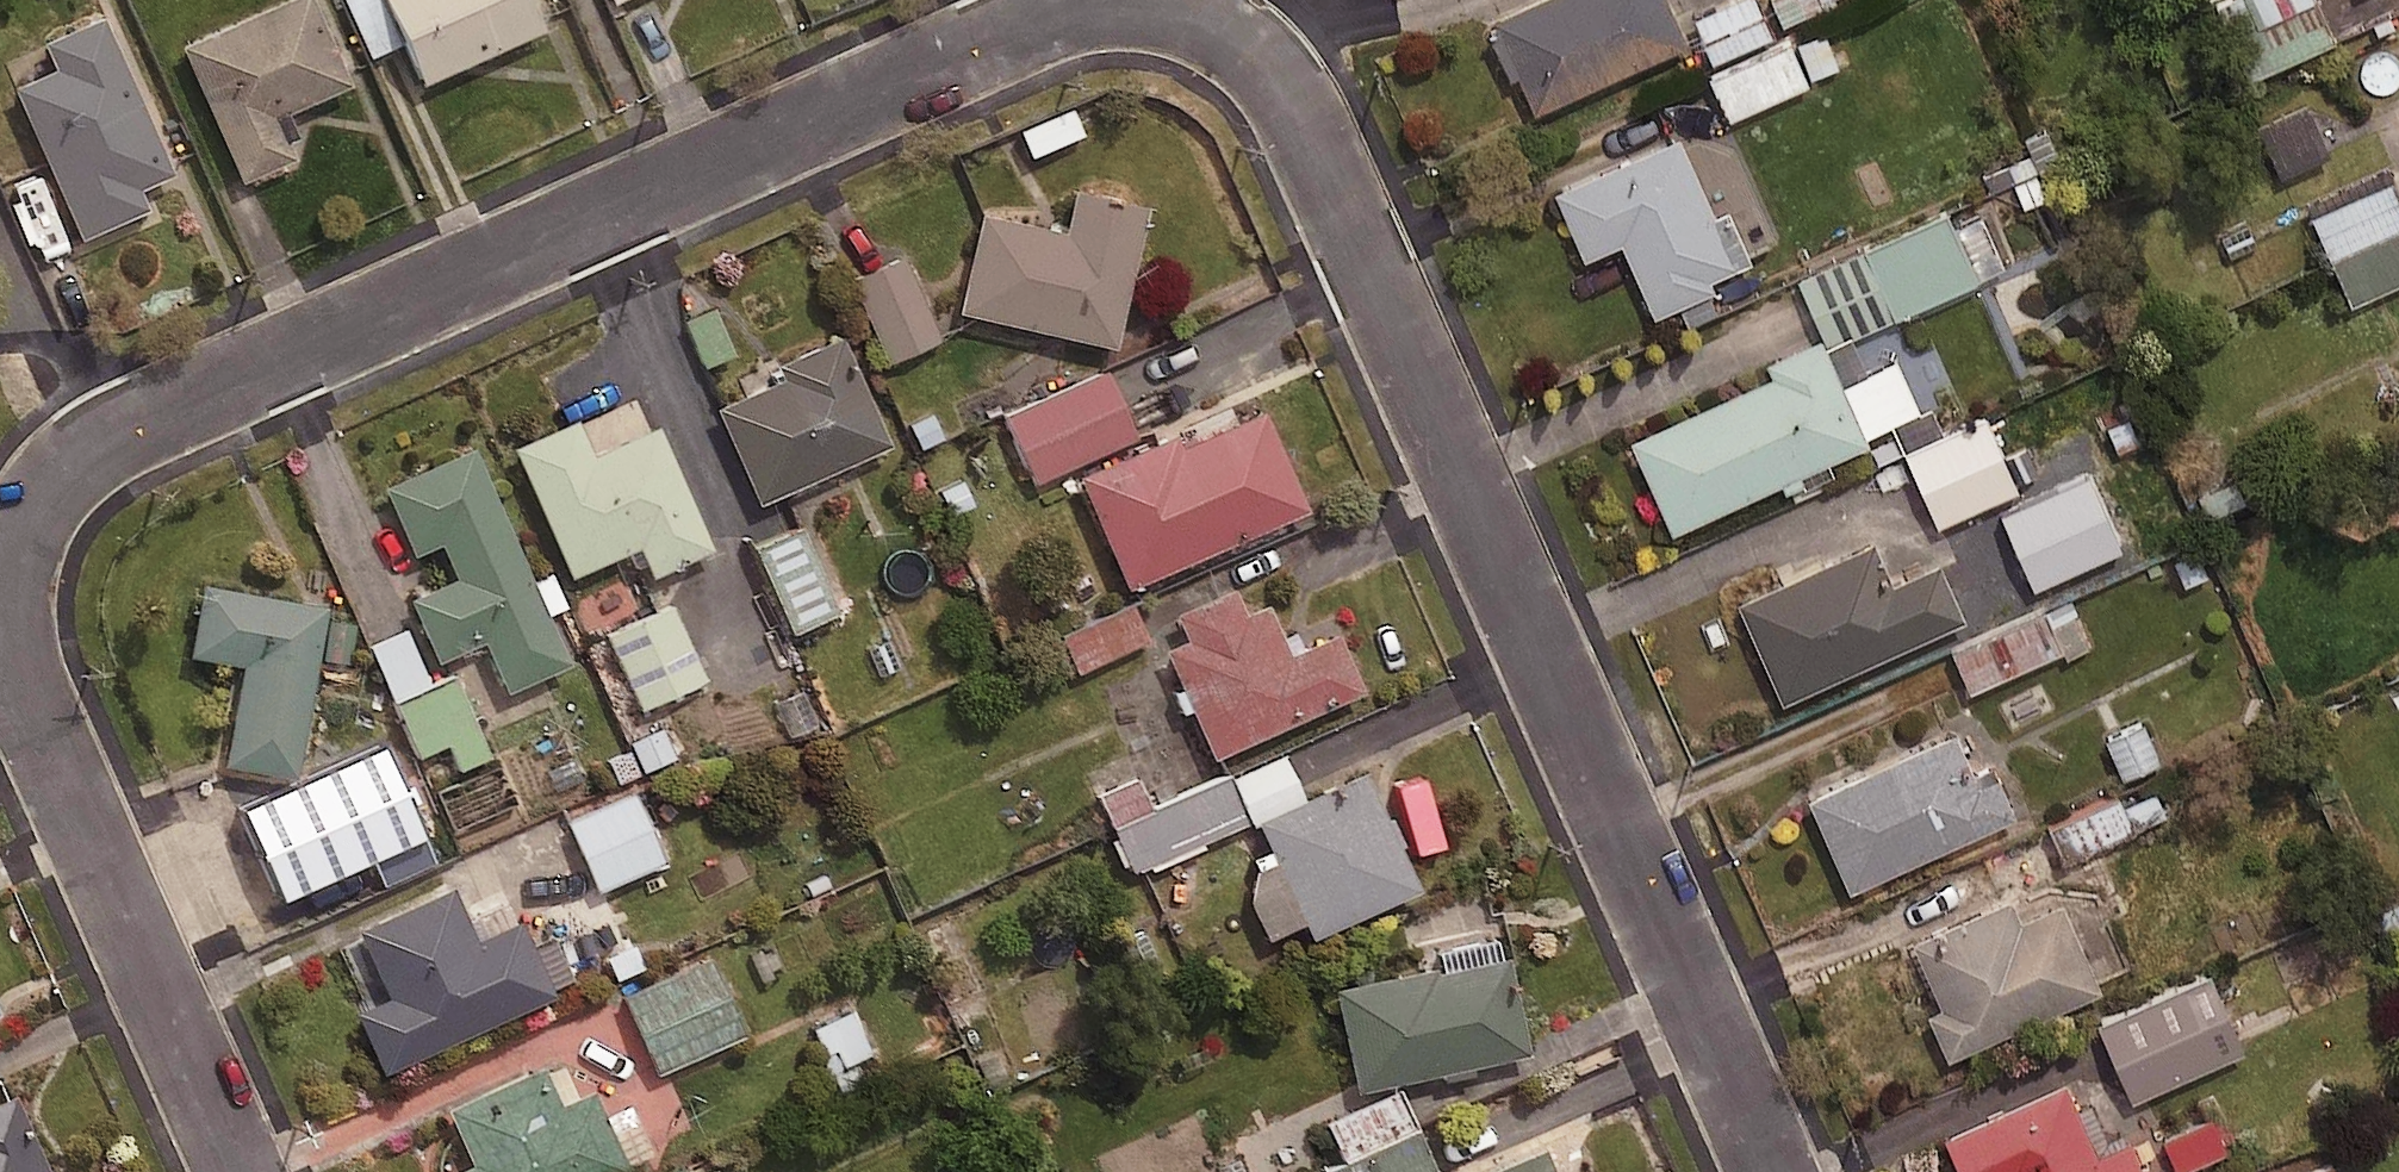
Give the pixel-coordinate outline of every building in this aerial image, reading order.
[(308,0),(264,0),(178,38),(237,172),(292,148),(274,106),(341,76),(308,0)] [(367,50),(400,35),(418,76),(539,20),(530,0),(344,0),(367,50)] [(1668,0),(1514,0),(1491,10),(1532,102),(1684,34),(1668,0)] [(1760,0),(1710,0),(1693,8),(1712,50),(1770,24),(1760,0)] [(2317,0),(2219,0),(2245,66),(2330,33),(2317,0)] [(164,166),(97,9),(38,34),(49,59),(9,76),(74,228),(142,200),(133,179),(164,166)] [(1809,73),(1787,29),(1710,67),(1731,111),(1809,73)] [(2324,150),(2305,99),(2257,118),(2277,169),(2324,150)] [(1717,219),(1679,126),(1554,177),(1582,246),(1621,230),(1651,304),(1712,279),(1707,268),(1749,252),(1733,212),(1717,219)] [(2389,175),(2313,210),(2351,294),(2398,273),(2398,198),(2389,175)] [(1059,224),(972,206),(950,306),(1112,341),(1143,197),(1068,181),(1059,224)] [(1798,271),(1843,371),(1868,360),(1853,327),(1976,271),(1971,260),(1998,247),(1980,207),(1952,220),(1945,205),(1798,271)] [(940,333),(904,241),(847,264),(882,355),(940,333)] [(730,349),(709,302),(676,316),(696,363),(730,349)] [(1630,427),(1670,518),(1867,432),(1863,423),(1915,400),(1894,352),(1839,376),(1817,325),(1764,348),(1771,365),(1630,427)] [(840,338),(713,397),(758,494),(886,435),(840,338)] [(1132,432),(1104,366),(1004,408),(1032,474),(1132,432)] [(1257,393),(1080,472),(1126,574),(1303,495),(1257,393)] [(2016,480),(1983,406),(1942,424),(1931,398),(1890,416),(1934,516),(2016,480)] [(564,419),(517,440),(575,567),(629,542),(644,572),(710,542),(653,420),(580,453),(564,419)] [(472,438),(389,475),(435,580),(410,591),(435,646),(477,627),(501,680),(567,651),(472,438)] [(830,604),(798,523),(751,541),(783,623),(830,604)] [(1888,576),(1869,534),(1739,590),(1781,688),(1962,610),(1938,555),(1888,576)] [(321,597),(196,577),(185,648),(234,655),(218,753),(295,765),(321,597)] [(1235,583),(1156,619),(1214,747),(1358,682),(1331,622),(1267,651),(1235,583)] [(2085,635),(2067,591),(1951,640),(1969,684),(2085,635)] [(668,595),(605,621),(643,713),(706,686),(668,595)] [(1143,637),(1125,595),(1048,628),(1066,670),(1143,637)] [(390,696),(429,679),(403,622),(365,639),(390,696)] [(429,679),(390,696),(415,750),(444,737),(456,763),(485,750),(449,670),(429,679)] [(2011,807),(1971,714),(1808,785),(1848,878),(2011,807)] [(2161,752),(2145,716),(2107,733),(2123,769),(2161,752)] [(674,750),(661,721),(616,741),(630,770),(674,750)] [(1410,883),(1359,765),(1248,812),(1299,931),(1410,883)] [(1219,778),(1114,825),(1133,866),(1238,819),(1219,778)] [(2119,787),(2052,817),(2069,855),(2167,811),(2155,783),(2124,797),(2119,787)] [(349,786),(243,832),(275,904),(381,858),(349,786)] [(659,856),(630,787),(565,815),(594,884),(659,856)] [(383,987),(343,1006),(374,1070),(547,988),(513,918),(477,936),(449,877),(353,923),(383,987)] [(2019,908),(2011,889),(1912,932),(1941,997),(1927,1003),(1946,1047),(2099,979),(2060,890),(2019,908)] [(1526,1053),(1506,948),(1329,982),(1350,1087),(1526,1053)] [(707,949),(622,989),(658,1064),(743,1024),(707,949)] [(2242,1040),(2207,963),(2098,1011),(2132,1088),(2242,1040)] [(867,1047),(851,1005),(810,1021),(826,1063),(867,1047)] [(436,1171),(596,1171),(622,1160),(569,1046),(446,1103),(471,1155),(436,1171)] [(2129,1126),(2094,1142),(2062,1072),(1944,1125),(1965,1171),(2150,1171),(2129,1126)] [(10,1089),(0,1094),(0,1171),(47,1171),(10,1089)] [(2207,1090),(2149,1116),(2172,1166),(2230,1139),(2207,1090)] [(1328,1122),(1350,1171),(1432,1171),(1433,1171),(1397,1092),(1328,1122)] [(1544,1137),(1462,1171),(1559,1171),(1544,1137)] [(710,1158),(674,1171),(715,1171),(710,1158)]
